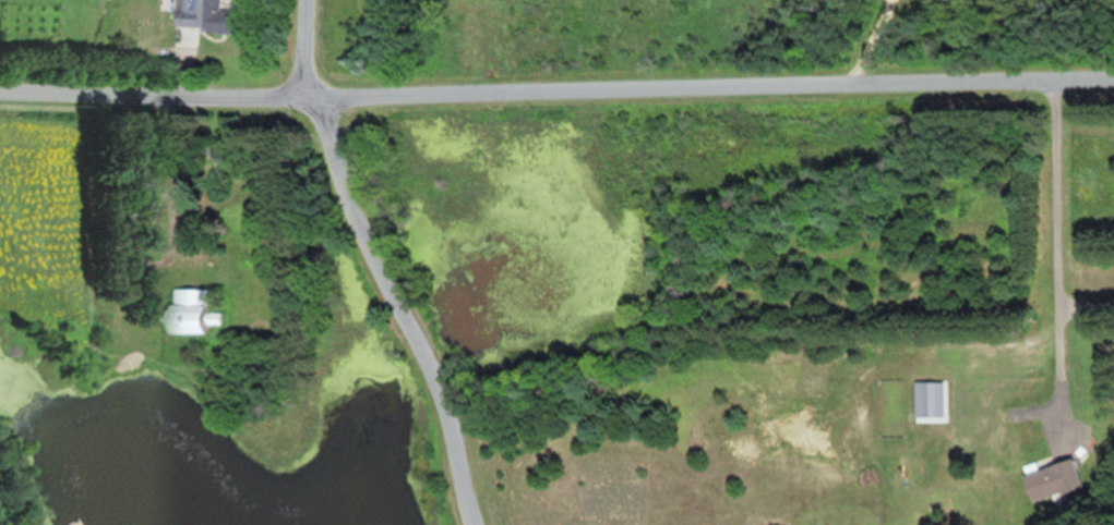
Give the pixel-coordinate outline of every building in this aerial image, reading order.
[(174,30),(236,33),(237,8),(221,8),(221,0),(175,0),(174,30)] [(174,309),(165,309),(165,334),(201,335),(202,291),(174,291),(174,309)] [(914,415),(936,415),(936,389),(914,389),(914,415)] [(1082,486),(1071,456),(1021,474),(1031,504),(1082,486)]
